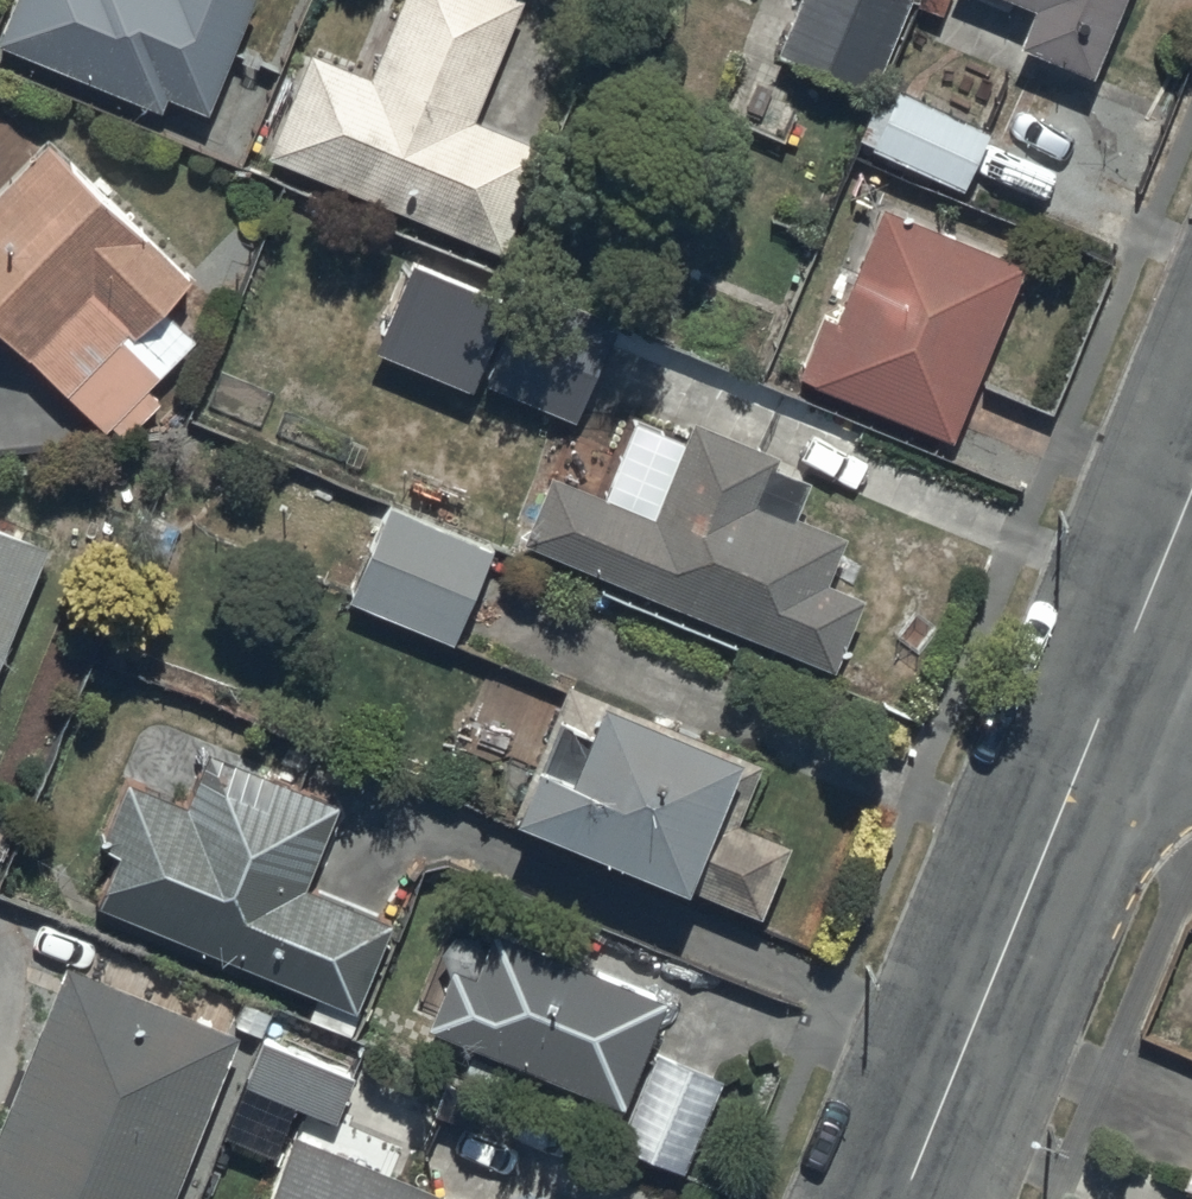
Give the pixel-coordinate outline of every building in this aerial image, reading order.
[(0,39),(0,43),(162,109),(167,96),(208,113),(254,0),(16,0),(0,39)] [(370,76),(311,52),(268,156),(504,252),(546,147),(475,118),(523,0),(401,0),(370,76)] [(776,54),(870,93),(909,0),(799,0),(776,54)] [(1034,7),(1018,44),(1092,75),(1123,0),(1016,0),(1034,7)] [(990,131),(895,88),(868,148),(963,190),(990,131)] [(0,189),(0,325),(107,430),(112,425),(125,437),(161,401),(147,388),(196,339),(164,307),(192,278),(50,139),(0,189)] [(823,317),(799,377),(955,440),(1027,265),(883,206),(835,322),(823,317)] [(414,260),(377,349),(473,389),(510,300),(414,260)] [(525,283),(484,382),(577,421),(618,322),(525,283)] [(779,455),(694,420),(654,516),(552,474),(523,542),(835,671),(866,598),(829,583),(848,536),(797,515),(811,481),(775,466),(779,455)] [(494,547),(391,504),(350,601),(453,643),(494,547)] [(49,545),(0,526),(0,665),(49,545)] [(743,757),(604,701),(572,778),(537,764),(514,821),(689,891),(743,757)] [(340,805),(209,752),(188,805),(127,780),(100,847),(120,855),(98,907),(359,1012),(395,923),(307,887),(340,805)] [(476,975),(453,966),(428,1029),(624,1108),(667,1001),(493,931),(476,975)] [(241,1036),(67,965),(0,1129),(0,1198),(174,1198),(241,1036)] [(246,1086),(337,1122),(354,1077),(264,1042),(246,1086)] [(689,1174),(727,1081),(655,1052),(618,1146),(689,1174)] [(295,1134),(268,1198),(442,1198),(443,1195),(295,1134)]
